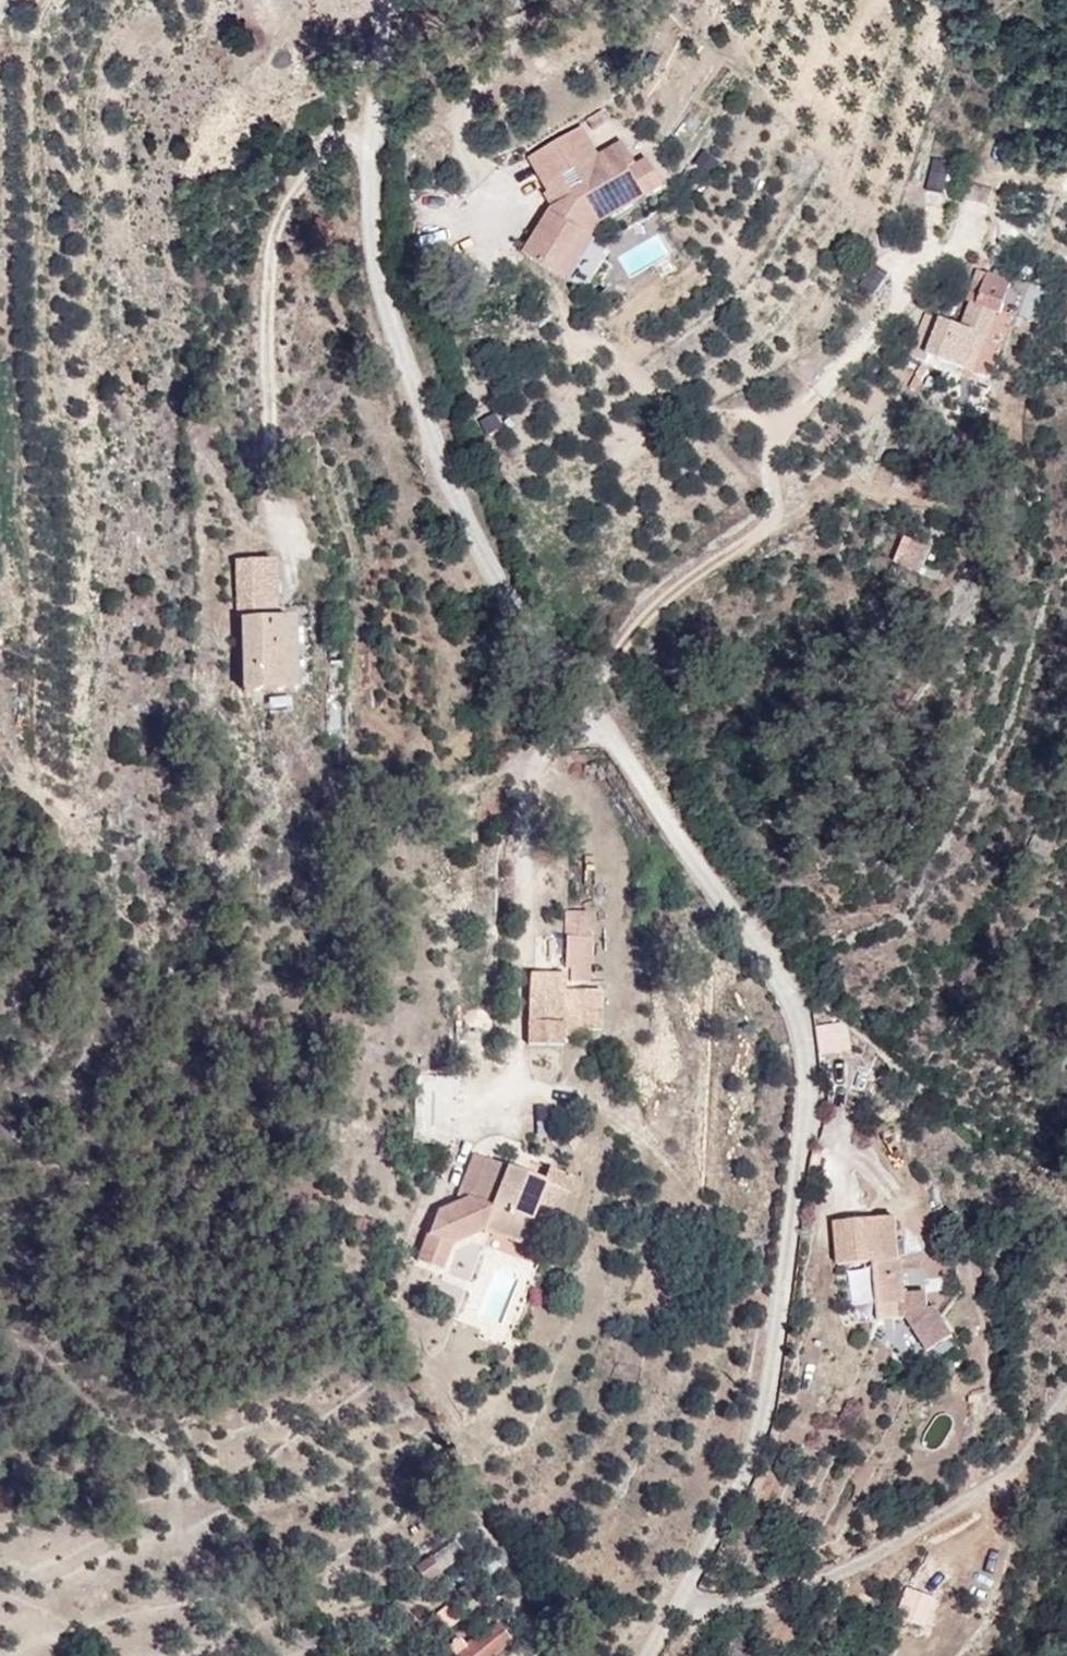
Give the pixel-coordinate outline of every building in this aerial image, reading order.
[(605,237),(667,200),(649,171),(636,179),(623,157),(603,170),(586,142),(535,173),(560,216),(529,269),(572,294),(605,237)] [(930,190),(947,193),(954,163),(937,159),(930,190)] [(981,271),(969,302),(1000,315),(1012,283),(981,271)] [(927,309),(912,347),(991,379),(1015,321),(1000,315),(969,302),(967,301),(959,322),(927,309)] [(918,578),(926,568),(937,555),(914,538),(896,562),(909,571),(918,578)] [(278,573),(241,573),(241,632),(248,632),(248,704),(303,704),(303,628),(278,628),(278,573)] [(573,911),(566,981),(591,983),(598,914),(573,911)] [(569,984),(535,984),(535,1060),(571,1060),(570,1042),(605,1042),(605,1003),(569,1003),(569,984)] [(539,1193),(477,1167),(456,1220),(438,1226),(421,1268),(442,1276),(452,1248),(455,1250),(455,1247),(458,1247),(460,1254),(481,1245),(479,1237),(484,1237),(514,1251),(539,1193)] [(884,1214),(826,1219),(829,1250),(831,1251),(831,1264),(866,1261),(872,1319),(900,1317),(924,1352),(946,1337),(927,1308),(919,1309),(918,1292),(897,1294),(893,1256),(889,1257),(884,1214)] [(893,1623),(931,1635),(943,1597),(906,1585),(893,1623)] [(513,1655),(501,1621),(452,1640),(458,1655),(510,1655),(513,1655)]
